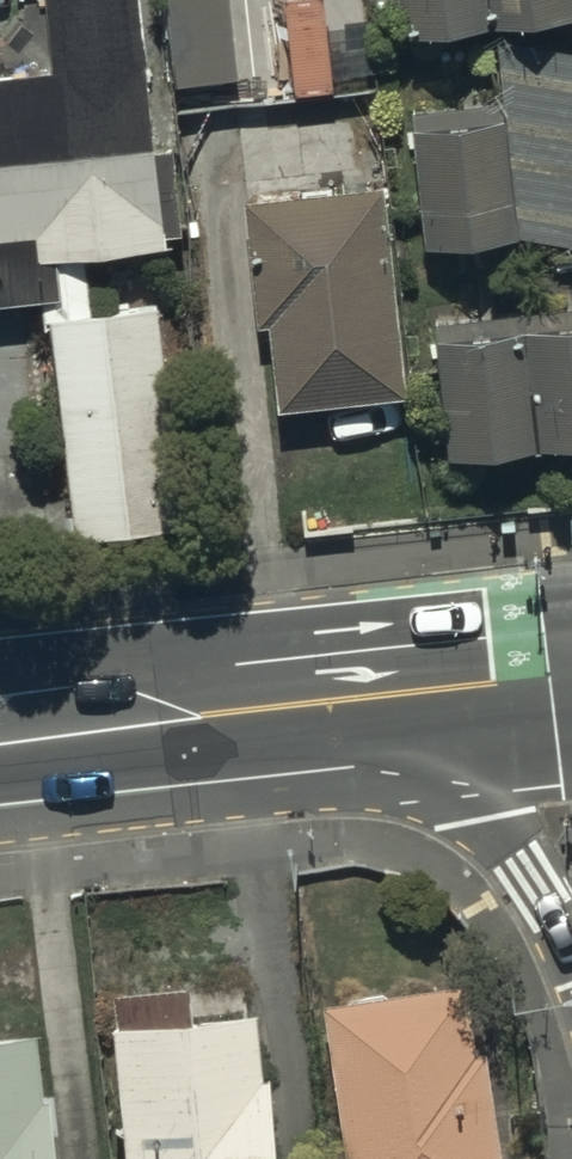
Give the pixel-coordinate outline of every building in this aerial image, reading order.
[(179,93),(243,87),(234,0),(170,0),(179,93)] [(407,45),(496,35),(492,0),(402,0),(407,45)] [(496,35),(571,26),(571,0),(492,0),(496,35)] [(0,82),(0,299),(41,298),(38,238),(156,232),(149,75),(116,77),(114,32),(56,35),(58,79),(0,82)] [(523,245),(571,253),(571,56),(500,44),(507,107),(523,245)] [(507,107),(414,117),(430,256),(523,245),(507,107)] [(397,388),(375,187),(261,200),(283,400),(397,388)] [(69,533),(172,524),(155,310),(52,318),(69,533)] [(438,330),(454,469),(571,456),(571,315),(438,330)] [(323,999),(347,1158),(512,1158),(484,975),(323,999)] [(97,1001),(117,1158),(275,1158),(257,1024),(191,1032),(186,990),(97,1001)] [(0,1049),(0,1158),(58,1158),(45,1044),(0,1049)]
